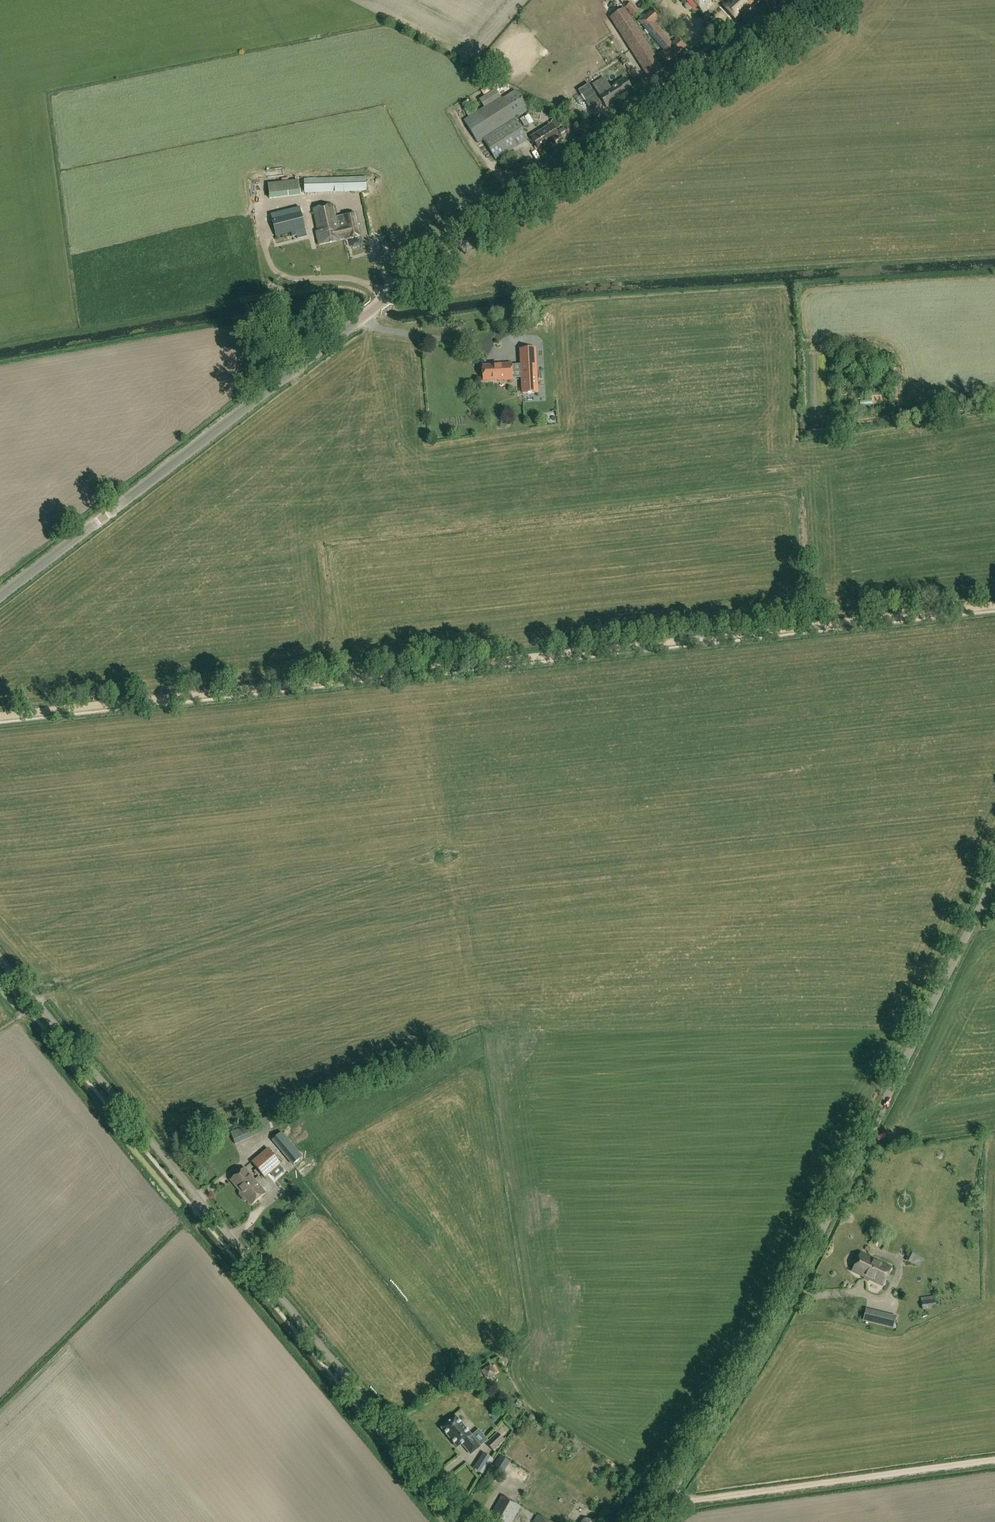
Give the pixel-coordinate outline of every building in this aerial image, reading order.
[(655,0),(634,0),(640,9),(655,0)] [(703,12),(716,0),(691,0),(703,12)] [(760,0),(729,0),(722,6),(736,21),(760,0)] [(655,24),(661,18),(652,8),(638,21),(663,50),(672,43),(655,24)] [(610,18),(650,80),(664,71),(624,9),(610,18)] [(678,38),(672,43),(663,50),(672,60),(686,47),(678,38)] [(694,57),(702,66),(711,58),(703,49),(694,57)] [(599,95),(606,108),(617,102),(626,97),(625,95),(632,91),(625,79),(610,87),(611,88),(599,95)] [(578,92),(590,112),(601,106),(588,86),(578,92)] [(504,101),(502,97),(501,98),(497,92),(496,90),(479,101),(479,99),(464,109),(469,117),(464,120),(478,143),(483,140),(495,160),(528,140),(515,119),(529,111),(518,92),(504,101)] [(533,129),(539,125),(533,116),(528,120),(533,129)] [(531,137),(539,150),(541,149),(542,151),(548,147),(548,145),(559,138),(551,124),(531,137)] [(367,178),(305,180),(305,193),(367,191),(367,178)] [(301,196),(300,187),(299,180),(268,184),(270,199),(301,196)] [(339,224),(337,224),(333,205),(314,209),(319,232),(317,232),(320,245),(360,236),(355,213),(345,215),(347,226),(340,227),(339,224)] [(285,235),(297,232),(299,240),(308,237),(306,230),(302,214),(281,219),(285,235)] [(497,341),(505,338),(503,331),(495,333),(497,341)] [(535,349),(528,349),(527,345),(521,345),(521,349),(523,393),(537,393),(535,349)] [(499,381),(512,380),(512,364),(495,364),(495,365),(483,366),(483,381),(499,380),(499,381)] [(235,1143),(282,1125),(281,1121),(279,1115),(231,1133),(235,1143)] [(303,1156),(289,1140),(279,1148),(293,1165),(303,1156)] [(253,1163),(266,1178),(282,1164),(269,1148),(253,1163)] [(231,1180),(241,1192),(255,1180),(245,1168),(231,1180)] [(252,1205),(266,1193),(255,1180),(241,1192),(240,1193),(240,1194),(246,1201),(247,1201),(248,1200),(252,1205)] [(852,1272),(883,1286),(892,1268),(862,1253),(852,1272)] [(925,1258),(921,1256),(919,1258),(910,1253),(906,1260),(921,1267),(925,1258)] [(930,1296),(922,1298),(923,1310),(937,1309),(936,1299),(930,1300),(930,1296)] [(499,1372),(495,1365),(479,1374),(483,1381),(499,1372)] [(472,1436),(456,1417),(441,1428),(457,1448),(462,1444),(471,1455),(480,1447),(471,1436),(472,1436)] [(487,1444),(494,1451),(505,1440),(498,1433),(487,1444)] [(490,1475),(497,1464),(492,1461),(485,1472),(490,1475)] [(521,1506),(502,1496),(489,1519),(495,1521),(512,1521),(521,1506)]
